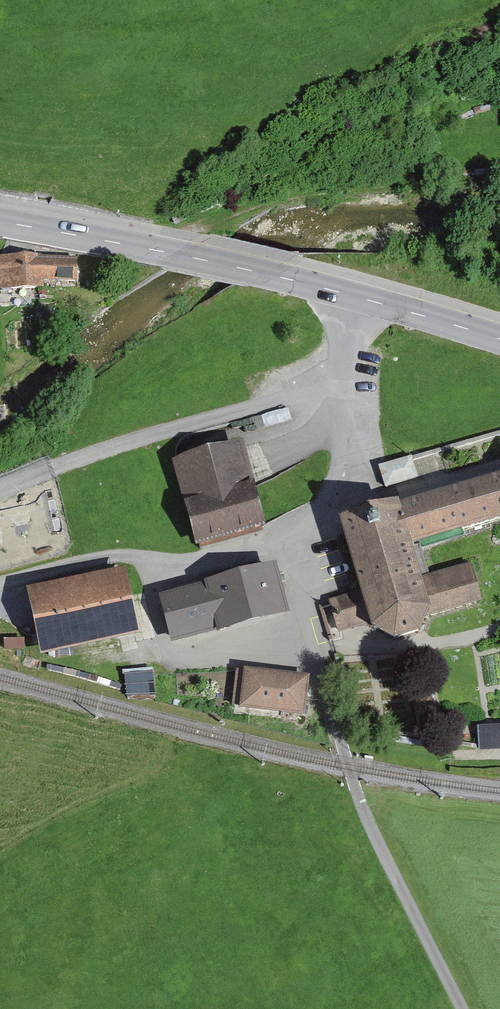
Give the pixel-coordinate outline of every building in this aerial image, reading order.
[(78,258),(1,259),(2,292),(46,292),(46,284),(78,283),(78,258)] [(244,448),(175,468),(199,549),(268,529),(244,448)] [(420,480),(413,459),(382,469),(388,490),(420,480)] [(396,509),(427,609),(424,615),(480,598),(470,565),(428,577),(418,542),(499,518),(499,479),(396,509)] [(396,507),(343,522),(365,592),(373,619),(374,625),(395,637),(418,630),(424,615),(427,609),(396,509),(396,507)] [(161,600),(174,649),(288,620),(275,571),(161,600)] [(127,576),(30,597),(44,660),(141,639),(127,576)] [(373,619),(365,592),(331,602),(339,630),(373,619)] [(240,672),(234,713),(304,723),(310,682),(240,672)] [(492,743),(499,743),(499,724),(492,724),(492,743)]
